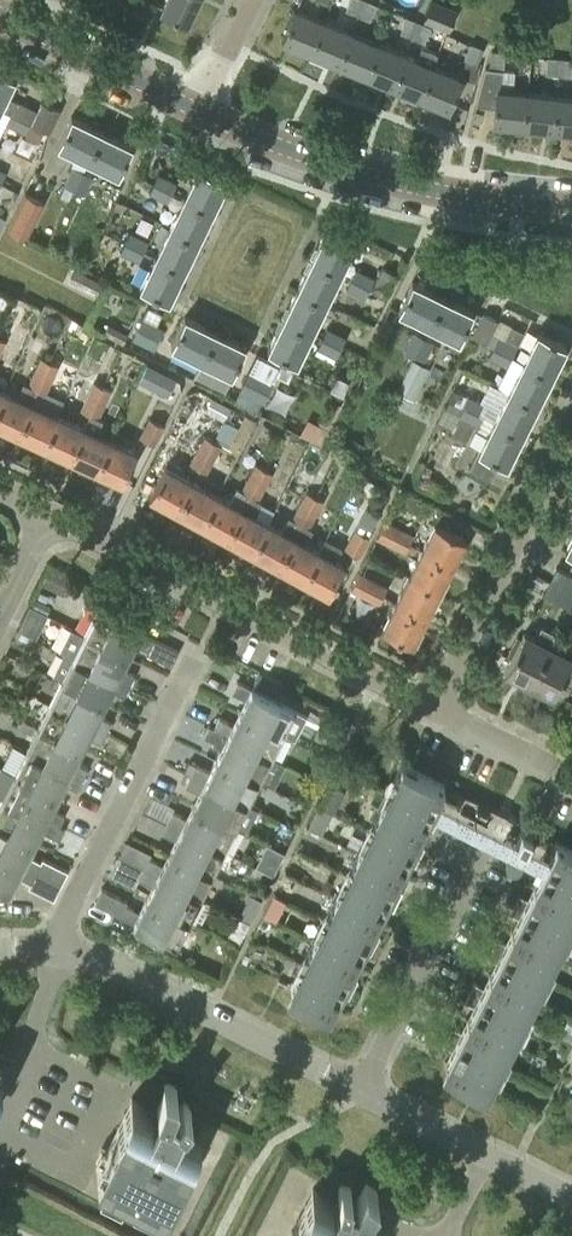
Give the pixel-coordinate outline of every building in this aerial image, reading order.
[(162,8),(187,20),(197,0),(166,0),(162,8)] [(363,0),(349,0),(345,9),(357,14),(363,0)] [(367,0),(363,0),(357,14),(369,20),(376,4),(367,0)] [(422,19),(449,29),(457,7),(438,0),(429,0),(422,19)] [(310,50),(322,20),(294,8),(282,39),(310,50)] [(412,36),(418,19),(405,14),(398,31),(412,36)] [(431,25),(418,19),(412,36),(424,41),(431,25)] [(322,20),(310,50),(337,62),(350,31),(322,20)] [(350,31),(337,62),(364,73),(377,43),(350,31)] [(477,63),(484,46),(469,40),(463,58),(477,63)] [(377,43),(364,73),(392,84),(404,54),(377,43)] [(404,54),(392,84),(419,96),(432,65),(438,51),(418,43),(412,57),(404,54)] [(504,68),(506,49),(490,48),(488,67),(504,68)] [(558,74),(559,56),(545,54),(544,73),(558,74)] [(558,74),(571,75),(571,73),(571,57),(559,56),(558,74)] [(460,77),(432,65),(419,96),(447,107),(460,77)] [(10,113),(29,121),(31,122),(44,129),(48,130),(59,108),(41,99),(36,110),(5,95),(14,77),(0,70),(0,108),(10,113)] [(523,124),(527,92),(497,88),(493,121),(523,124)] [(527,92),(523,124),(553,127),(556,95),(527,92)] [(553,127),(571,129),(571,96),(556,95),(553,127)] [(29,121),(10,113),(6,121),(24,130),(29,121)] [(87,157),(101,129),(71,114),(57,142),(87,157)] [(38,140),(44,129),(31,122),(25,134),(38,140)] [(101,129),(87,157),(118,172),(132,144),(101,129)] [(7,161),(27,170),(32,159),(14,151),(12,150),(7,161)] [(74,188),(83,170),(72,165),(64,184),(74,188)] [(197,166),(183,196),(212,211),(227,181),(197,166)] [(83,170),(74,188),(84,193),(93,175),(83,170)] [(154,182),(171,190),(176,180),(159,171),(154,182)] [(171,190),(154,182),(149,192),(166,200),(171,190)] [(44,201),(24,191),(6,228),(26,238),(44,201)] [(212,211),(183,196),(168,225),(197,240),(212,211)] [(168,225),(154,255),(183,269),(197,240),(168,225)] [(325,228),(311,258),(340,272),(354,241),(325,228)] [(130,231),(125,241),(142,250),(147,240),(130,231)] [(142,250),(125,241),(120,251),(138,259),(142,250)] [(183,269),(154,255),(139,284),(168,299),(183,269)] [(340,272),(311,258),(297,287),(297,288),(325,301),(340,272)] [(382,266),(372,287),(387,294),(397,273),(382,266)] [(351,278),(369,286),(374,276),(356,267),(351,278)] [(369,286),(351,278),(346,287),(364,296),(369,286)] [(428,323),(442,296),(412,281),(399,308),(428,323)] [(325,301),(297,288),(282,317),(311,331),(325,301)] [(442,296),(428,323),(458,338),(472,311),(442,296)] [(18,314),(9,310),(0,329),(0,350),(18,314)] [(492,332),(498,319),(483,312),(472,335),(487,342),(492,332)] [(201,358),(214,330),(184,315),(170,343),(201,358)] [(132,337),(154,348),(163,328),(154,323),(143,318),(142,317),(132,337)] [(311,331),(282,317),(268,348),(297,361),(311,331)] [(83,323),(72,318),(68,326),(79,332),(83,323)] [(517,345),(523,332),(498,319),(492,332),(517,345)] [(322,337),(340,346),(345,335),(327,327),(322,337)] [(214,330),(201,358),(192,375),(223,390),(231,372),(244,345),(214,330)] [(415,353),(424,336),(413,330),(405,348),(415,353)] [(492,332),(487,342),(494,346),(512,355),(517,345),(492,332)] [(538,333),(524,362),(550,375),(565,346),(538,333)] [(424,336),(415,353),(425,358),(434,341),(424,336)] [(340,346),(322,337),(317,347),(335,355),(340,346)] [(512,355),(493,346),(488,356),(506,366),(512,355)] [(58,364),(63,353),(55,349),(50,359),(58,364)] [(257,354),(239,389),(262,400),(272,380),(270,379),(278,364),(257,354)] [(41,356),(36,368),(44,372),(42,376),(50,379),(58,364),(58,363),(49,359),(41,356)] [(398,391),(414,399),(430,368),(414,360),(398,391)] [(550,375),(524,362),(509,391),(536,405),(550,375)] [(147,363),(139,379),(165,393),(174,377),(147,363)] [(16,394),(4,388),(0,396),(0,426),(15,433),(30,401),(36,388),(44,392),(50,379),(42,376),(44,372),(36,368),(28,384),(22,381),(16,394)] [(102,404),(110,388),(94,380),(88,392),(96,396),(94,400),(102,404)] [(509,391),(495,421),(522,434),(536,405),(509,391)] [(88,392),(80,409),(97,416),(102,404),(94,400),(96,396),(88,392)] [(469,394),(463,405),(481,414),(486,404),(469,394)] [(209,398),(203,411),(222,420),(228,408),(209,398)] [(481,414),(463,405),(449,398),(445,407),(459,414),(459,415),(476,424),(475,427),(489,434),(480,450),(507,464),(522,434),(495,421),(481,414)] [(30,401),(15,433),(41,445),(56,413),(30,401)] [(82,426),(56,413),(41,445),(67,458),(82,426)] [(154,444),(164,424),(149,417),(139,436),(154,444)] [(211,460),(230,424),(222,420),(211,440),(203,435),(197,447),(205,451),(203,455),(211,460)] [(82,426),(67,458),(93,470),(108,438),(82,426)] [(135,451),(108,438),(93,470),(120,483),(135,451)] [(189,463),(205,471),(211,460),(203,455),(205,451),(197,447),(189,463)] [(271,472),(255,463),(248,475),(256,479),(254,483),(262,487),(271,472)] [(173,510),(190,480),(163,465),(147,496),(173,510)] [(241,508),(248,495),(256,499),(262,487),(254,483),(256,479),(248,475),(240,490),(233,486),(225,499),(215,494),(199,524),(224,538),(241,508)] [(215,494),(190,480),(173,510),(199,524),(215,494)] [(313,515),(322,500),(306,491),(299,503),(307,507),(305,511),(313,515)] [(275,566),(299,523),(307,527),(313,515),(305,511),(307,507),(299,503),(291,518),(275,509),(267,522),(266,521),(250,552),(275,566)] [(250,552),(266,521),(241,508),(224,538),(250,552)] [(388,542),(393,534),(397,536),(401,528),(386,520),(377,536),(388,542)] [(421,549),(453,565),(466,538),(435,522),(421,549)] [(299,523),(275,566),(301,580),(318,549),(306,543),(313,530),(307,527),(299,523)] [(359,555),(370,536),(354,528),(344,546),(359,555)] [(404,550),(412,534),(401,528),(397,536),(393,534),(388,542),(404,550)] [(319,550),(318,549),(301,580),(327,594),(344,564),(335,559),(342,545),(326,537),(319,550)] [(421,549),(408,575),(440,591),(453,565),(421,549)] [(71,576),(50,566),(42,583),(62,593),(71,576)] [(550,580),(571,591),(571,574),(557,567),(550,580)] [(351,588),(362,594),(366,586),(370,588),(374,580),(359,572),(351,588)] [(440,591),(408,575),(395,601),(426,617),(440,591)] [(362,594),(378,602),(386,586),(374,580),(370,588),(366,586),(362,594)] [(550,580),(544,593),(571,607),(571,605),(571,591),(550,580)] [(426,617),(395,601),(381,627),(413,643),(426,617)] [(30,606),(21,624),(38,632),(47,614),(30,606)] [(84,633),(127,655),(133,642),(146,649),(145,652),(171,665),(178,650),(96,609),(84,633)] [(522,695),(555,632),(541,625),(534,638),(524,633),(505,670),(522,678),(515,691),(522,695)] [(555,632),(522,695),(530,699),(537,686),(553,694),(571,658),(571,657),(562,652),(568,638),(555,632)] [(84,633),(72,657),(129,685),(134,674),(121,667),(127,655),(84,633)] [(129,685),(72,657),(63,652),(51,675),(61,680),(103,701),(110,689),(123,695),(129,685)] [(277,694),(282,683),(259,671),(253,682),(277,694)] [(61,680),(49,703),(105,732),(111,721),(97,714),(103,701),(61,680)] [(239,711),(281,733),(293,709),(237,680),(231,691),(245,698),(239,711)] [(49,703),(37,726),(80,748),(86,735),(100,742),(105,732),(49,703)] [(219,717),(213,727),(270,756),(281,733),(239,711),(232,724),(219,717)] [(213,727),(208,725),(202,736),(213,741),(211,744),(220,749),(215,758),(258,779),(270,756),(213,727)] [(80,748),(37,726),(25,750),(82,778),(87,768),(74,761),(80,748)] [(2,761),(16,767),(25,746),(12,740),(2,761)] [(25,750),(14,773),(56,795),(63,782),(76,789),(82,778),(25,750)] [(258,779),(215,758),(209,770),(195,763),(190,773),(190,774),(246,802),(258,779)] [(190,773),(195,763),(189,760),(184,770),(190,773)] [(371,930),(384,904),(392,909),(402,890),(393,886),(406,860),(415,865),(424,846),(415,842),(421,830),(432,809),(442,789),(444,784),(401,763),(286,991),(329,1013),(339,993),(348,997),(357,979),(349,974),(361,949),(370,953),(375,944),(380,935),(371,930)] [(56,795),(14,773),(2,797),(58,825),(64,814),(50,807),(56,795)] [(246,802),(190,774),(184,785),(198,792),(192,804),(235,826),(246,831),(257,808),(246,802)] [(0,801),(0,825),(33,841),(39,829),(59,839),(64,828),(58,825),(2,797),(0,801)] [(192,804),(185,817),(172,810),(166,821),(223,849),(235,826),(192,804)] [(327,822),(332,812),(318,806),(313,815),(327,822)] [(223,849),(166,821),(161,832),(175,838),(168,851),(211,872),(223,849)] [(0,825),(0,854),(60,884),(67,870),(42,857),(40,861),(27,854),(33,841),(0,825)] [(516,836),(527,841),(531,832),(521,827),(516,836)] [(527,898),(518,893),(509,912),(518,917),(511,929),(505,942),(496,938),(487,956),(496,961),(483,986),(474,982),(469,991),(464,1000),(473,1005),(461,1030),(452,1026),(447,1035),(442,1044),(451,1049),(441,1069),(484,1091),(571,915),(571,849),(556,841),(554,845),(548,855),(533,886),(527,898)] [(143,867),(200,896),(211,872),(168,851),(162,864),(148,857),(143,867)] [(0,854),(0,887),(9,888),(16,875),(30,882),(28,885),(53,898),(60,884),(0,854)] [(200,896),(143,867),(138,878),(151,885),(145,897),(188,919),(200,896)] [(188,919),(145,897),(139,910),(125,904),(127,901),(101,888),(94,902),(176,943),(188,919)] [(566,1028),(571,1031),(571,1016),(569,1014),(563,1026),(566,1028)] [(177,1105),(172,1102),(171,1100),(176,1084),(163,1080),(156,1100),(152,1109),(131,1098),(96,1168),(165,1203),(200,1133),(179,1122),(183,1114),(184,1114),(190,1105),(182,1098),(177,1105)] [(381,1224),(360,1214),(365,1205),(377,1187),(365,1179),(356,1194),(348,1191),(350,1183),(340,1180),(337,1191),(333,1200),(312,1189),(289,1235),(375,1235),(381,1224)]
